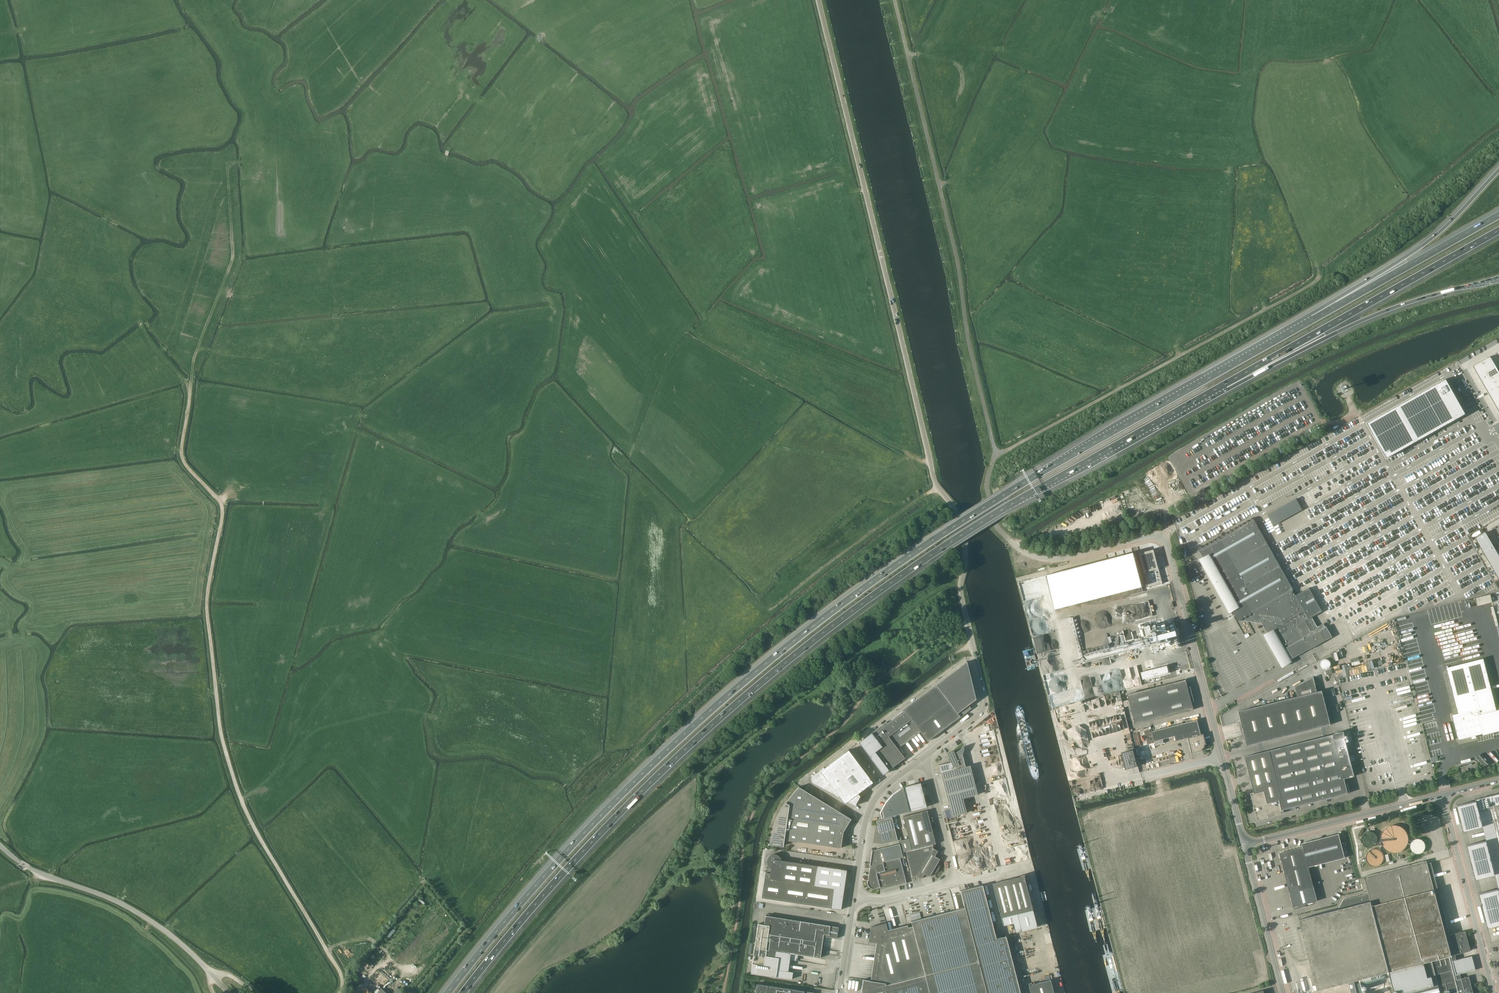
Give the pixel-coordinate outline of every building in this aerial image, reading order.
[(1472,366),(1498,413),(1498,372),(1490,356),(1472,366)] [(692,367),(694,359),(688,358),(686,365),(692,367)] [(1455,386),(1472,377),(1468,370),(1451,379),(1455,386)] [(1438,372),(1430,376),(1433,382),(1441,378),(1438,372)] [(1445,379),(1366,423),(1386,459),(1465,414),(1445,379)] [(1419,382),(1422,388),(1427,385),(1424,380),(1419,382)] [(1470,388),(1459,393),(1461,399),(1473,394),(1470,388)] [(1314,442),(1300,449),(1303,455),(1317,447),(1314,442)] [(1296,499),(1268,514),(1274,525),(1302,509),(1296,499)] [(1293,589),(1254,520),(1251,518),(1249,522),(1247,521),(1245,524),(1243,523),(1241,526),(1238,525),(1237,529),(1234,528),(1233,531),(1230,530),(1229,534),(1226,532),(1224,536),(1222,535),(1220,538),(1217,537),(1216,541),(1213,539),(1212,543),(1209,542),(1208,545),(1205,544),(1203,548),(1201,547),(1199,551),(1238,620),(1242,620),(1262,623),(1284,663),(1310,649),(1332,637),(1326,626),(1325,627),(1323,623),(1317,627),(1312,617),(1322,611),(1309,588),(1296,595),(1292,594),(1293,589)] [(1475,538),(1498,579),(1498,557),(1484,532),(1475,538)] [(1154,549),(1139,553),(1148,587),(1163,583),(1154,549)] [(1134,553),(1046,576),(1055,610),(1142,587),(1134,553)] [(1039,578),(1019,583),(1020,588),(1020,590),(1026,617),(1028,617),(1035,616),(1046,613),(1045,613),(1048,612),(1048,611),(1047,607),(1048,607),(1046,595),(1042,595),(1042,593),(1039,580),(1039,578)] [(1070,629),(1076,627),(1072,607),(1067,608),(1068,612),(1070,612),(1071,614),(1067,615),(1070,629)] [(1174,622),(1158,626),(1151,628),(1150,625),(1143,627),(1148,645),(1162,642),(1164,647),(1171,645),(1172,649),(1181,647),(1174,622)] [(1072,642),(1079,641),(1078,634),(1071,635),(1072,642)] [(1485,664),(1483,658),(1446,668),(1448,674),(1458,713),(1452,715),(1458,740),(1471,736),(1471,738),(1476,737),(1476,735),(1482,733),(1483,735),(1498,731),(1498,709),(1496,710),(1485,664)] [(1321,666),(1323,668),(1324,669),(1326,669),(1328,668),(1330,667),(1331,665),(1331,663),(1329,661),(1328,659),(1325,659),(1323,660),(1321,661),(1320,664),(1321,666)] [(887,723),(886,722),(858,742),(883,774),(905,758),(893,743),(900,738),(904,743),(920,731),(927,741),(960,717),(971,708),(968,705),(976,700),(967,662),(936,684),(903,709),(904,710),(887,723)] [(1167,665),(1141,672),(1143,680),(1169,673),(1167,665)] [(1093,696),(1124,689),(1119,671),(1113,673),(1112,670),(1109,670),(1109,668),(1087,673),(1093,696)] [(1317,691),(1313,677),(1295,687),(1297,696),(1239,711),(1247,745),(1331,724),(1322,690),(1317,691)] [(1188,688),(1186,679),(1128,694),(1135,724),(1194,710),(1191,698),(1192,698),(1189,687),(1188,688)] [(1201,734),(1198,720),(1158,730),(1152,731),(1156,745),(1163,743),(1162,739),(1175,736),(1176,741),(1188,738),(1192,753),(1203,750),(1202,749),(1204,748),(1205,746),(1205,745),(1206,744),(1203,734),(1201,734)] [(1283,813),(1282,810),(1348,793),(1344,778),(1354,776),(1343,731),(1245,756),(1254,793),(1252,794),(1255,807),(1254,808),(1255,811),(1256,811),(1256,812),(1257,812),(1258,817),(1259,818),(1264,817),(1265,818),(1283,813)] [(965,766),(962,754),(963,752),(963,750),(963,748),(964,746),(963,746),(963,747),(953,754),(952,751),(947,753),(949,757),(947,759),(950,762),(938,765),(952,817),(966,813),(963,798),(977,795),(970,765),(965,766)] [(872,782),(848,750),(824,768),(823,767),(811,777),(811,778),(810,778),(810,779),(810,780),(811,780),(811,781),(811,782),(812,782),(812,783),(813,783),(828,791),(840,798),(844,804),(847,802),(854,806),(860,796),(859,796),(858,793),(869,785),(870,786),(872,784),(871,783),(872,782)] [(1133,750),(1121,753),(1126,769),(1133,768),(1134,772),(1136,773),(1139,772),(1133,750)] [(881,818),(909,811),(926,807),(920,783),(903,787),(892,794),(885,802),(880,812),(881,818)] [(840,848),(843,832),(851,819),(798,787),(793,794),(787,801),(783,809),(779,817),(776,826),(773,835),(772,844),(783,845),(784,840),(840,848)] [(1476,800),(1476,801),(1457,806),(1463,831),(1483,827),(1486,841),(1467,845),(1475,880),(1495,875),(1498,889),(1479,894),(1487,928),(1498,925),(1498,794),(1476,800)] [(927,810),(903,817),(908,839),(900,841),(902,852),(931,845),(936,844),(934,839),(935,839),(934,836),(929,818),(929,815),(928,815),(927,810)] [(894,829),(892,817),(876,821),(877,825),(876,826),(876,825),(875,825),(873,843),(882,844),(897,840),(894,829)] [(1381,837),(1380,839),(1380,840),(1381,841),(1381,842),(1381,843),(1382,845),(1382,846),(1383,847),(1383,848),(1384,849),(1385,849),(1386,850),(1387,851),(1388,852),(1389,852),(1390,852),(1391,853),(1393,853),(1394,853),(1395,853),(1396,853),(1397,853),(1399,852),(1400,852),(1401,852),(1402,851),(1403,850),(1404,849),(1405,849),(1406,848),(1406,847),(1407,846),(1407,844),(1408,843),(1408,842),(1408,841),(1408,840),(1408,839),(1408,837),(1408,836),(1408,835),(1407,834),(1407,833),(1406,832),(1406,831),(1405,830),(1404,829),(1403,828),(1402,827),(1401,827),(1400,826),(1398,826),(1397,825),(1396,825),(1395,825),(1393,825),(1392,825),(1391,826),(1390,826),(1389,826),(1388,827),(1387,828),(1386,828),(1385,829),(1384,830),(1383,831),(1383,832),(1382,833),(1381,834),(1381,835),(1381,836),(1381,837)] [(1361,839),(1361,840),(1361,841),(1361,842),(1362,843),(1362,844),(1363,845),(1364,846),(1365,846),(1366,847),(1367,847),(1368,847),(1369,847),(1370,847),(1371,847),(1372,847),(1373,846),(1374,846),(1374,845),(1375,845),(1375,844),(1376,844),(1376,843),(1376,842),(1377,842),(1377,841),(1377,840),(1377,839),(1377,838),(1377,837),(1376,836),(1376,835),(1375,834),(1374,833),(1373,832),(1372,832),(1371,831),(1370,831),(1369,831),(1368,831),(1367,831),(1366,831),(1366,832),(1365,832),(1364,833),(1363,833),(1363,834),(1362,834),(1362,835),(1361,836),(1361,837),(1361,838),(1361,839)] [(1302,847),(1279,853),(1293,907),(1317,901),(1309,867),(1345,858),(1339,834),(1301,843),(1302,847)] [(1410,846),(1410,847),(1410,848),(1411,848),(1411,849),(1411,850),(1412,851),(1412,852),(1413,852),(1414,853),(1415,853),(1416,854),(1417,854),(1418,854),(1419,854),(1420,853),(1421,853),(1422,853),(1422,852),(1423,852),(1423,851),(1424,851),(1424,850),(1424,849),(1425,848),(1425,847),(1425,846),(1425,845),(1425,844),(1424,844),(1424,843),(1424,842),(1423,842),(1423,841),(1422,841),(1421,840),(1420,840),(1420,839),(1419,839),(1418,839),(1417,839),(1416,839),(1415,840),(1414,840),(1413,841),(1412,842),(1411,843),(1411,844),(1410,845),(1410,846)] [(902,866),(900,858),(903,857),(899,844),(872,850),(868,881),(867,881),(867,883),(868,885),(868,886),(870,887),(871,888),(872,889),(873,888),(874,889),(879,887),(880,890),(906,883),(902,866)] [(933,850),(931,845),(905,852),(912,879),(916,878),(920,880),(924,875),(929,878),(931,874),(932,875),(934,874),(935,873),(937,872),(938,871),(939,869),(939,865),(939,864),(938,863),(939,861),(934,857),(937,852),(933,850)] [(1366,857),(1366,858),(1366,859),(1367,860),(1367,861),(1367,862),(1368,862),(1368,863),(1369,864),(1370,865),(1371,865),(1372,866),(1373,866),(1374,866),(1375,866),(1376,866),(1377,866),(1378,866),(1379,865),(1380,865),(1380,864),(1381,864),(1381,863),(1382,862),(1383,861),(1383,860),(1383,859),(1383,858),(1383,857),(1383,856),(1383,855),(1383,854),(1382,853),(1381,852),(1381,851),(1380,851),(1380,850),(1379,850),(1378,850),(1377,850),(1377,849),(1376,849),(1375,849),(1374,849),(1373,849),(1372,850),(1371,850),(1370,851),(1369,851),(1369,852),(1368,853),(1367,854),(1367,855),(1367,856),(1366,857)] [(762,898),(842,909),(847,870),(817,866),(782,860),(780,857),(779,856),(777,855),(775,854),(773,854),(770,855),(768,857),(767,858),(767,860),(767,862),(767,863),(768,865),(769,866),(770,867),(771,868),(770,874),(765,873),(761,898),(762,898)] [(1469,976),(1461,978),(1460,973),(1475,968),(1465,931),(1446,936),(1425,861),(1364,876),(1368,893),(1343,900),(1338,909),(1298,920),(1317,990),(1348,982),(1351,992),(1473,992),(1469,976)] [(1024,875),(992,883),(1003,924),(1017,920),(1019,932),(1037,927),(1024,875)] [(982,885),(960,891),(964,908),(911,921),(912,926),(888,932),(886,922),(871,926),(869,941),(879,943),(873,981),(863,979),(861,992),(1020,992),(1006,936),(996,938),(982,885)] [(765,917),(759,961),(767,962),(767,958),(820,966),(820,970),(832,972),(838,928),(827,926),(827,930),(772,922),(773,918),(765,917)] [(777,970),(777,967),(747,964),(746,975),(777,978),(778,974),(774,973),(775,970),(777,970)] [(1050,980),(1028,985),(1030,992),(1054,992),(1050,980)] [(813,992),(756,984),(755,992),(813,992)]
